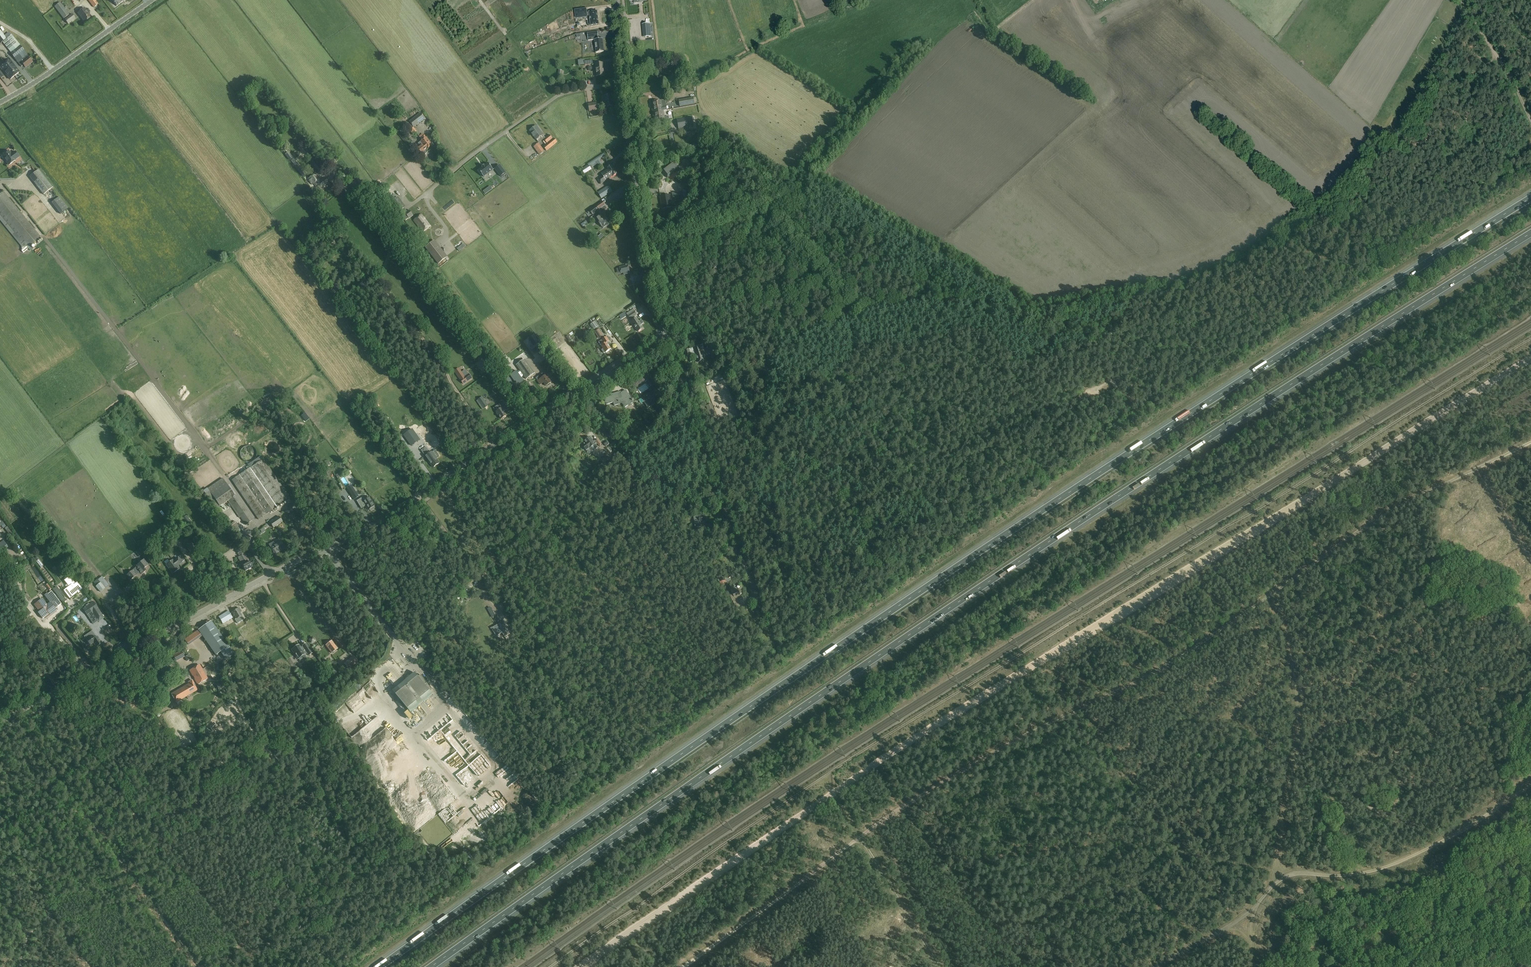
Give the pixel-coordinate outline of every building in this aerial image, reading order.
[(54,7),(64,19),(70,14),(60,2),(54,7)] [(85,22),(91,17),(85,8),(78,13),(85,22)] [(586,8),(575,9),(576,17),(587,16),(586,8)] [(589,12),(590,26),(598,25),(597,11),(589,12)] [(68,24),(76,18),(72,14),(69,16),(65,19),(68,24)] [(0,44),(2,42),(3,42),(20,65),(22,63),(25,68),(33,62),(27,55),(15,39),(11,34),(10,35),(8,33),(5,36),(0,30),(0,43),(0,44)] [(596,53),(604,52),(602,39),(597,40),(596,38),(598,37),(597,32),(587,34),(588,41),(594,40),(596,53)] [(15,66),(10,60),(5,64),(15,76),(19,72),(15,66)] [(596,76),(605,75),(603,63),(595,64),(596,76)] [(0,67),(5,74),(6,74),(10,79),(15,76),(5,64),(0,67)] [(605,96),(607,107),(613,106),(611,95),(605,96)] [(693,97),(678,100),(679,106),(694,104),(693,97)] [(662,124),(662,122),(665,122),(663,111),(667,110),(666,106),(663,106),(662,101),(651,102),(655,123),(658,123),(659,125),(662,125),(662,124)] [(598,110),(596,102),(588,104),(589,112),(598,110)] [(421,113),(409,122),(407,124),(411,129),(425,119),(421,113)] [(675,121),(677,130),(692,127),(690,118),(675,121)] [(543,135),(536,125),(530,131),(538,143),(545,137),(543,135)] [(549,134),(543,139),(547,144),(543,147),(547,151),(557,142),(551,134),(549,135),(549,134)] [(420,142),(423,145),(418,149),(421,154),(427,150),(432,145),(424,135),(421,138),(422,140),(420,142)] [(695,141),(685,148),(689,155),(699,148),(695,141)] [(533,147),(539,155),(545,151),(539,143),(533,147)] [(3,154),(2,156),(9,165),(16,160),(15,160),(19,157),(15,152),(11,154),(9,151),(7,152),(6,152),(5,152),(5,153),(4,153),(4,154),(3,154)] [(290,160),(292,158),(293,159),(293,158),(288,152),(285,154),(290,160)] [(588,165),(589,166),(596,162),(597,163),(601,161),(600,159),(605,156),(604,153),(587,164),(588,165)] [(680,169),(674,161),(662,170),(667,178),(680,169)] [(488,163),(485,166),(484,166),(482,167),(482,168),(479,170),(484,177),(493,170),(488,163)] [(500,165),(495,169),(501,177),(506,173),(500,165)] [(592,169),(588,165),(581,169),(584,174),(592,169)] [(300,166),(297,168),(303,176),(306,174),(300,166)] [(607,168),(608,169),(601,174),(602,176),(597,179),(601,184),(613,176),(617,174),(611,166),(607,168)] [(53,187),(39,169),(29,177),(44,195),(53,187)] [(316,173),(308,179),(312,185),(314,183),(319,191),(325,187),(324,186),(328,183),(324,178),(320,180),(316,173)] [(598,193),(602,199),(612,192),(609,187),(598,193)] [(3,189),(0,191),(0,220),(19,245),(31,236),(27,230),(30,228),(30,229),(32,227),(3,189)] [(682,191),(672,193),(673,200),(683,198),(682,191)] [(668,196),(660,197),(662,206),(663,205),(664,208),(672,207),(670,198),(668,198),(668,196)] [(59,197),(51,202),(60,214),(67,209),(59,197)] [(391,202),(399,212),(406,207),(398,197),(391,202)] [(595,206),(598,210),(605,205),(602,201),(595,206)] [(598,211),(598,210),(595,206),(590,211),(591,212),(593,215),(598,211)] [(405,213),(402,215),(404,217),(403,217),(406,220),(409,218),(409,219),(413,215),(409,210),(405,213)] [(423,232),(430,226),(421,215),(414,220),(423,232)] [(602,226),(605,224),(606,226),(607,226),(609,225),(609,224),(608,222),(609,222),(605,217),(604,218),(601,215),(596,218),(599,222),(598,222),(602,226)] [(448,257),(435,240),(425,247),(438,264),(448,257)] [(628,265),(619,267),(621,274),(630,272),(628,265)] [(636,284),(645,281),(643,274),(640,274),(639,271),(633,273),(636,284)] [(636,307),(626,313),(630,319),(637,315),(635,312),(638,310),(636,307)] [(631,321),(634,325),(638,332),(643,328),(641,325),(643,323),(641,320),(639,321),(637,318),(631,321)] [(599,327),(595,321),(591,324),(590,325),(591,327),(592,327),(594,330),(599,327)] [(599,329),(594,332),(599,339),(604,336),(599,329)] [(541,347),(533,336),(529,339),(533,346),(530,348),(533,353),(541,347)] [(608,336),(601,340),(604,344),(601,346),(603,349),(601,350),(604,353),(605,352),(606,352),(611,349),(607,343),(611,341),(608,336)] [(705,360),(703,355),(710,353),(710,355),(714,353),(712,346),(704,349),(702,345),(700,346),(700,345),(693,348),(684,351),(686,357),(695,354),(698,362),(705,360)] [(749,360),(750,365),(758,364),(758,363),(759,363),(759,361),(758,361),(758,355),(750,356),(750,359),(749,360)] [(535,373),(525,359),(516,365),(521,373),(526,379),(535,373)] [(770,364),(761,368),(765,376),(774,372),(770,364)] [(459,373),(457,374),(460,379),(463,384),(467,381),(472,378),(469,374),(465,377),(463,374),(461,371),(459,373)] [(517,371),(510,375),(517,386),(524,381),(517,371)] [(546,375),(544,373),(536,378),(540,385),(544,383),(546,386),(547,385),(548,386),(550,384),(551,383),(549,380),(553,377),(550,373),(546,375)] [(480,384),(488,397),(491,395),(493,399),(496,397),(494,394),(496,392),(487,379),(480,384)] [(614,406),(622,403),(625,407),(633,402),(626,390),(621,393),(621,394),(618,395),(617,393),(611,395),(612,396),(604,399),(606,405),(613,403),(614,406)] [(656,390),(642,398),(648,408),(658,402),(655,398),(659,395),(656,390)] [(488,406),(482,396),(477,400),(483,409),(488,406)] [(498,405),(500,409),(496,412),(501,419),(507,416),(504,411),(509,409),(504,401),(498,405)] [(717,424),(710,405),(706,406),(714,425),(717,424)] [(604,433),(611,439),(614,435),(608,429),(607,430),(602,425),(600,427),(605,432),(604,433)] [(404,435),(412,446),(420,440),(412,429),(404,435)] [(603,446),(602,444),(598,439),(596,441),(595,440),(593,442),(590,437),(584,441),(586,443),(583,445),(586,450),(595,444),(596,445),(597,444),(599,446),(600,448),(603,446)] [(1147,445),(1149,449),(1159,444),(1157,440),(1147,445)] [(240,453),(240,454),(240,455),(240,456),(240,457),(241,457),(241,458),(242,459),(242,460),(243,460),(244,461),(245,461),(246,462),(247,462),(248,462),(250,462),(251,461),(252,461),(253,461),(253,460),(254,460),(255,459),(255,458),(256,458),(256,457),(256,456),(256,455),(257,454),(257,453),(256,453),(256,452),(256,451),(256,450),(255,449),(254,448),(253,447),(252,446),(251,446),(250,446),(249,445),(248,445),(247,446),(246,446),(245,446),(244,446),(243,447),(242,448),(242,449),(241,449),(241,450),(241,451),(240,451),(240,452),(240,453)] [(421,450),(428,460),(433,468),(439,463),(431,452),(430,453),(426,447),(421,450)] [(240,474),(243,479),(235,485),(259,520),(277,507),(290,499),(264,459),(251,467),(250,468),(249,466),(246,467),(247,469),(240,474)] [(207,489),(212,495),(220,506),(229,500),(246,525),(253,520),(236,495),(235,496),(227,485),(222,478),(207,489)] [(346,488),(354,499),(358,496),(351,485),(346,488)] [(374,508),(374,506),(372,503),(373,503),(370,499),(369,497),(362,501),(365,506),(366,506),(368,510),(369,509),(370,511),(371,511),(374,509),(374,508)] [(191,522),(187,516),(182,520),(186,526),(191,522)] [(273,528),(283,522),(279,516),(270,523),(273,528)] [(698,523),(694,524),(695,528),(702,527),(701,523),(700,523),(700,522),(706,521),(705,516),(699,517),(699,520),(697,520),(698,523)] [(189,537),(182,542),(191,554),(198,549),(189,537)] [(156,545),(160,550),(168,544),(164,539),(156,545)] [(279,551),(284,548),(279,539),(274,542),(276,544),(270,547),(274,553),(279,550),(279,551)] [(238,557),(242,566),(245,571),(253,567),(250,562),(245,554),(238,557)] [(173,560),(166,565),(173,574),(179,569),(177,566),(182,563),(182,562),(185,560),(181,555),(178,557),(173,561),(173,560)] [(144,569),(148,565),(144,560),(137,566),(138,567),(133,571),(132,570),(127,575),(131,580),(136,575),(140,572),(142,574),(146,571),(144,569)] [(70,577),(67,580),(72,586),(64,592),(70,599),(78,592),(77,591),(79,590),(80,590),(82,588),(77,582),(75,584),(70,577)] [(105,588),(101,582),(96,587),(101,592),(105,588)] [(471,583),(463,590),(465,593),(473,586),(471,583)] [(740,589),(738,590),(737,589),(735,590),(734,588),(731,590),(735,599),(739,597),(739,596),(740,595),(742,594),(740,589)] [(466,593),(463,595),(466,598),(468,601),(476,594),(474,591),(468,596),(466,593)] [(57,595),(63,602),(66,600),(62,595),(63,595),(61,592),(57,595)] [(50,602),(46,605),(41,599),(33,605),(38,611),(37,612),(42,618),(44,617),(44,618),(56,609),(50,602)] [(94,602),(83,609),(87,616),(92,613),(99,622),(105,618),(94,602)] [(239,608),(232,612),(237,619),(235,620),(237,623),(244,619),(242,616),(240,613),(242,612),(239,608)] [(228,611),(219,617),(222,624),(232,618),(228,611)] [(211,621),(199,630),(216,655),(221,652),(227,660),(234,654),(211,621)] [(507,629),(505,631),(500,623),(492,628),(496,636),(502,633),(505,637),(510,634),(507,629)] [(235,635),(226,640),(229,646),(238,641),(235,635)] [(94,643),(97,647),(102,643),(98,637),(95,639),(93,636),(87,640),(90,645),(94,643)] [(332,641),(326,646),(331,653),(337,648),(332,641)] [(294,648),(292,650),(300,661),(305,657),(304,656),(305,655),(303,653),(305,651),(308,656),(312,653),(306,644),(302,646),(303,647),(301,649),(299,646),(297,647),(296,647),(295,648),(294,648)] [(173,655),(175,658),(176,661),(179,660),(178,659),(182,658),(185,656),(182,653),(181,651),(173,655)] [(391,683),(404,674),(391,656),(388,658),(389,660),(377,668),(379,670),(382,668),(383,669),(388,666),(391,670),(385,674),(391,683)] [(353,657),(344,664),(348,669),(357,662),(353,657)] [(197,685),(208,679),(200,664),(189,670),(192,676),(193,676),(195,679),(194,679),(197,685)] [(420,675),(418,676),(415,673),(393,691),(411,713),(433,695),(430,691),(432,689),(420,675)] [(189,684),(172,694),(176,702),(198,690),(192,680),(188,683),(189,684)] [(223,681),(217,685),(220,689),(226,686),(223,681)] [(346,706),(337,713),(338,716),(342,721),(344,721),(345,720),(347,719),(354,714),(354,712),(359,708),(358,705),(360,704),(365,703),(358,694),(353,697),(353,699),(349,702),(345,703),(346,706)] [(432,712),(437,709),(433,703),(428,706),(432,712)] [(458,717),(460,716),(461,718),(465,716),(459,706),(454,710),(458,717)] [(368,721),(373,717),(372,717),(375,714),(373,712),(372,713),(368,709),(362,714),(368,721)] [(470,730),(474,725),(469,720),(464,725),(470,730)] [(213,731),(217,726),(213,723),(209,727),(213,731)] [(364,743),(369,743),(369,731),(363,731),(363,736),(354,736),(355,744),(360,744),(360,747),(364,747),(364,743)] [(480,734),(476,738),(482,744),(486,739),(480,734)] [(489,746),(485,751),(495,760),(499,755),(489,746)] [(477,774),(477,773),(487,767),(483,760),(467,770),(472,777),(477,774)] [(385,777),(387,776),(384,772),(377,776),(382,783),(387,780),(385,777)] [(481,807),(474,812),(479,818),(486,813),(481,807)] [(453,820),(459,817),(457,814),(458,814),(455,809),(449,813),(453,820)] [(449,822),(451,821),(448,813),(442,815),(446,825),(450,824),(449,822)]
